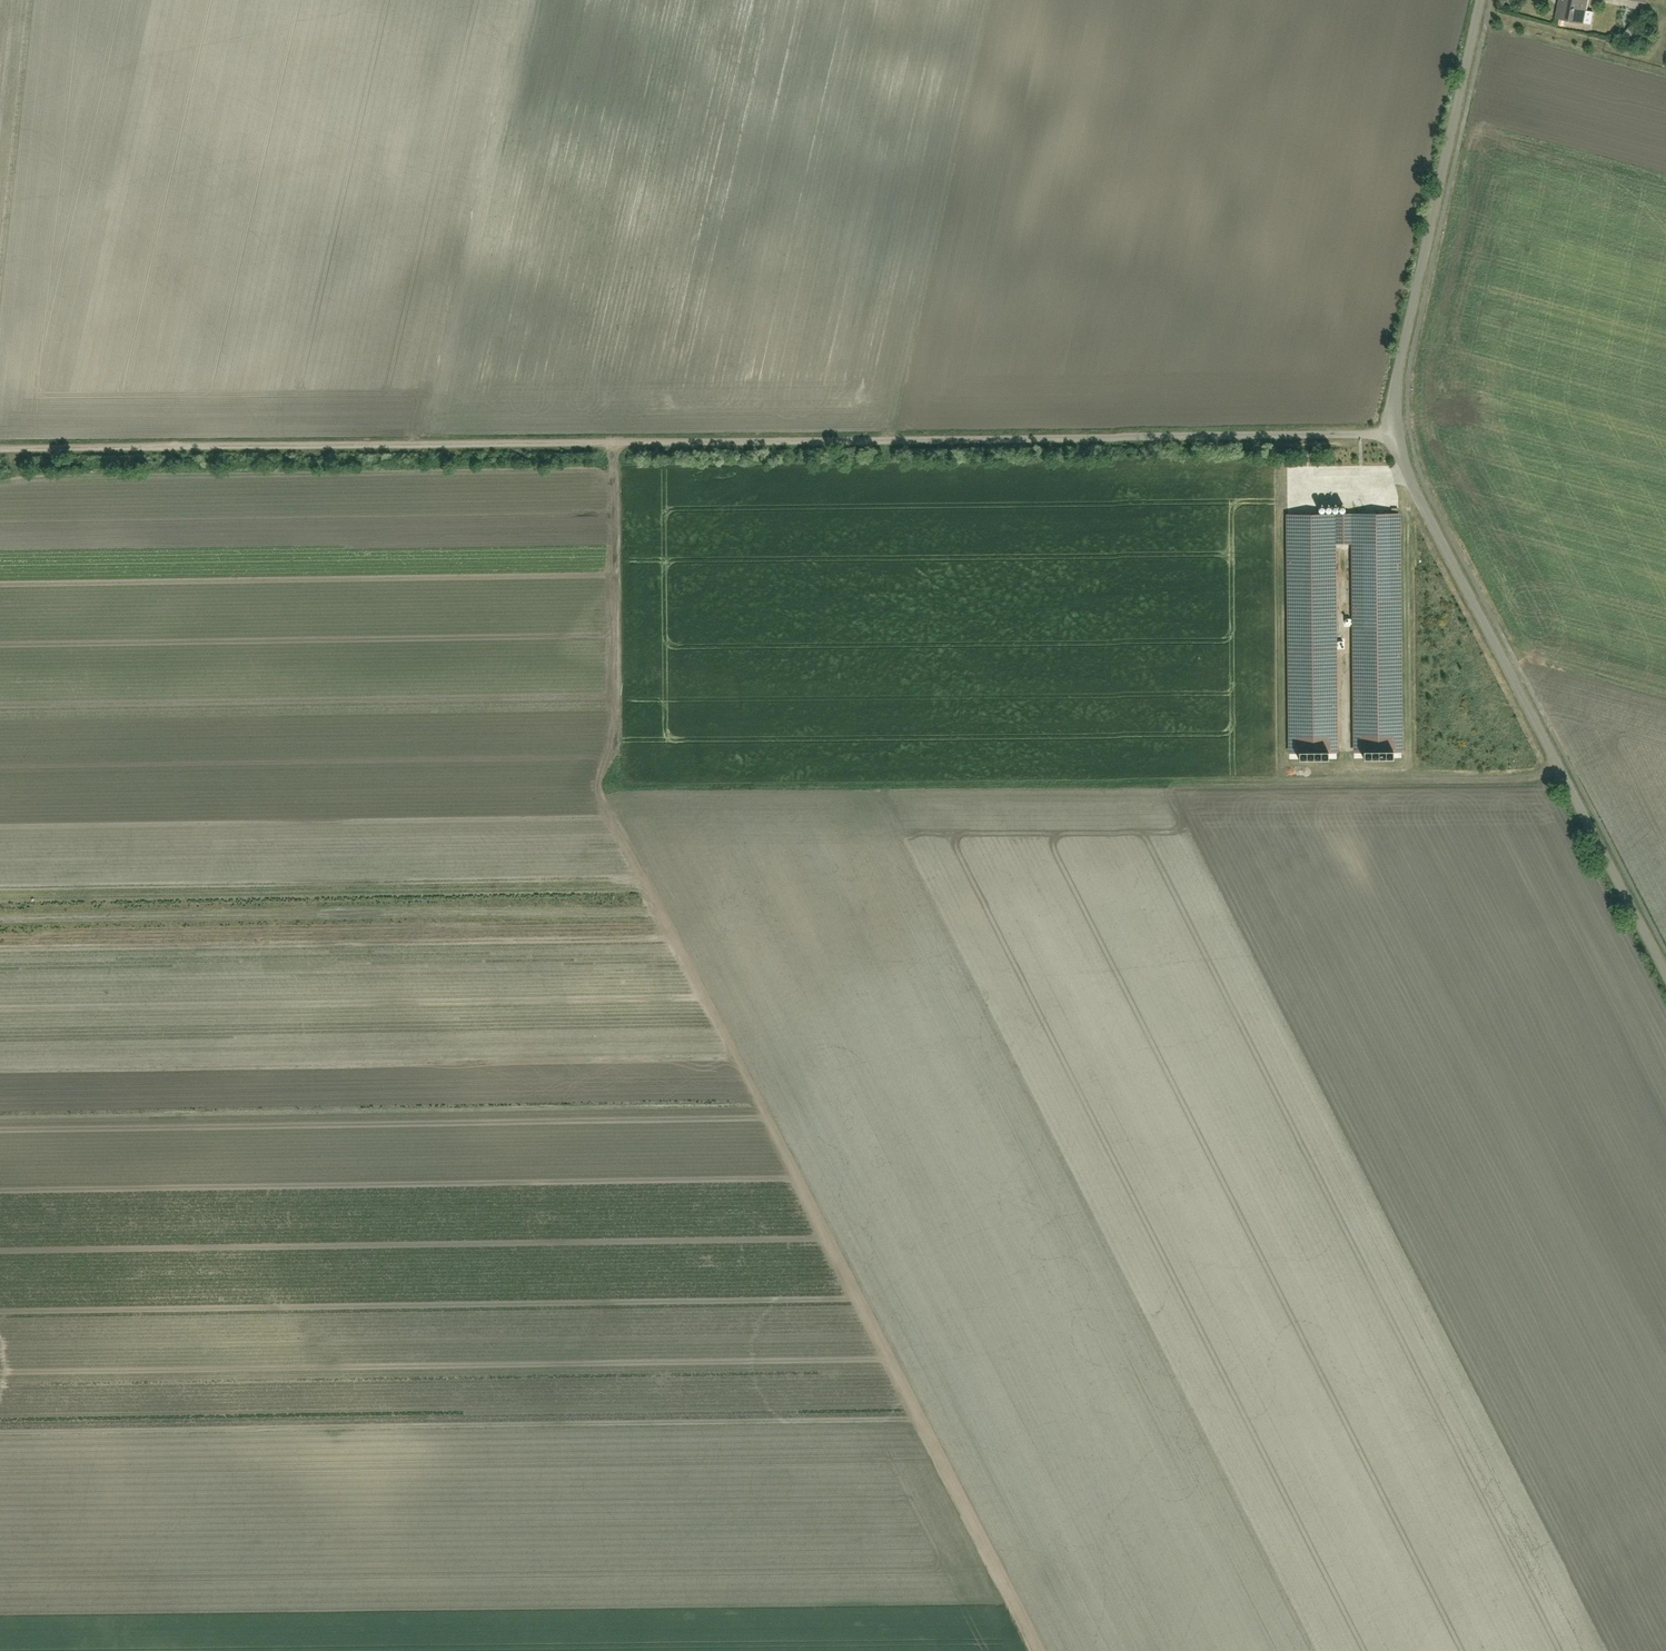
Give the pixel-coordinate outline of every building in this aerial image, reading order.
[(1556,19),(1583,25),(1588,0),(1560,0),(1556,19)] [(1343,513),(1281,513),(1283,758),(1345,756),(1343,513)] [(1403,513),(1343,513),(1345,756),(1406,755),(1403,513)]
